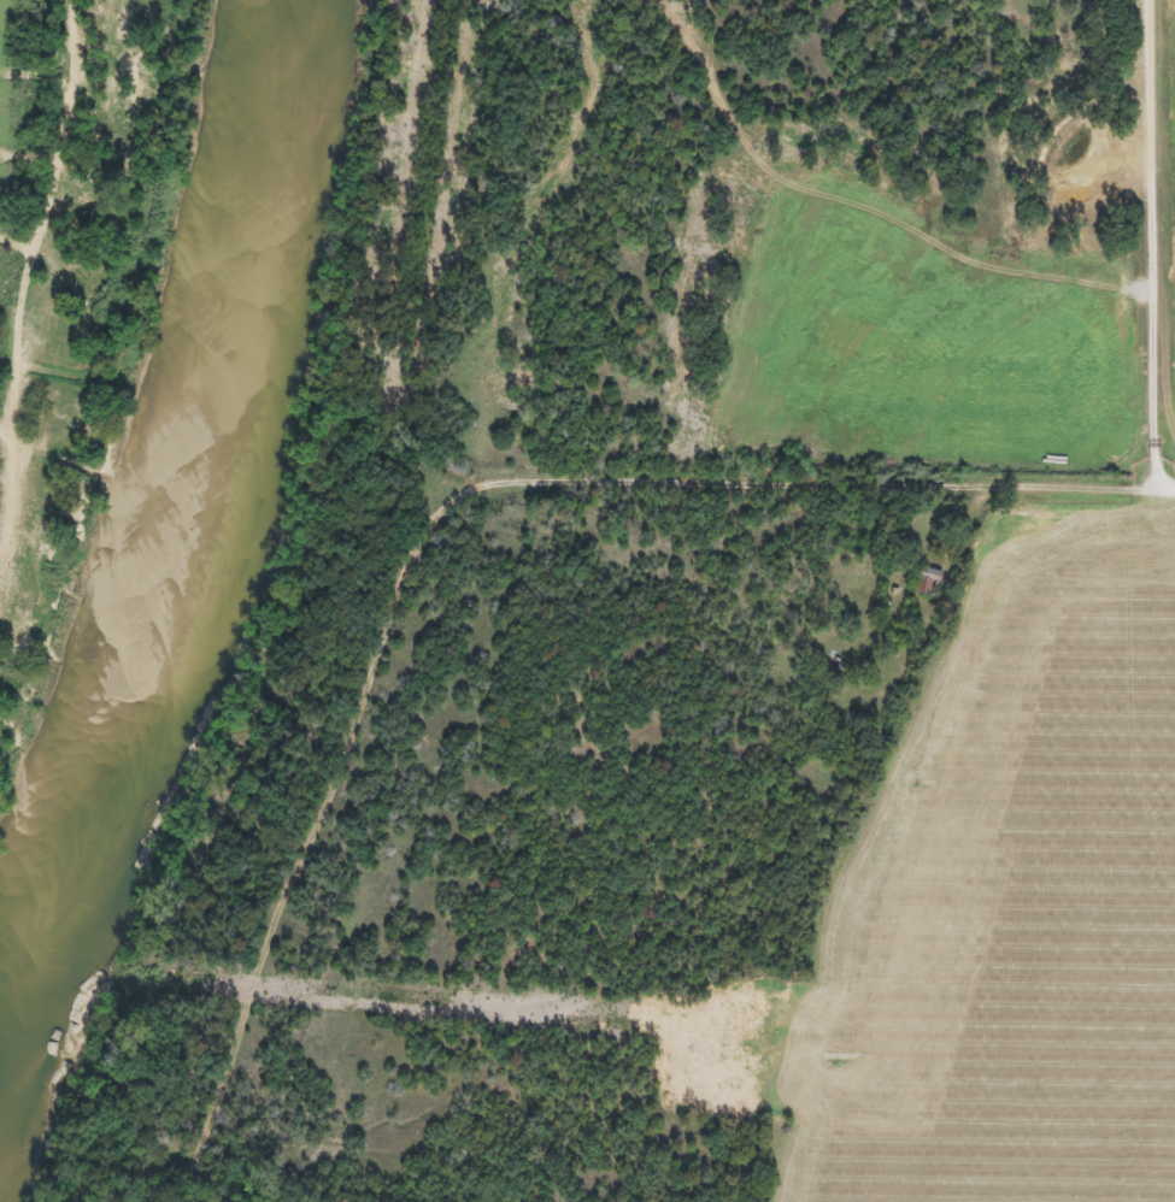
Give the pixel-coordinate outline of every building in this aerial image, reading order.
[(939,565),(938,596),(913,595),(915,564),(939,565)]
